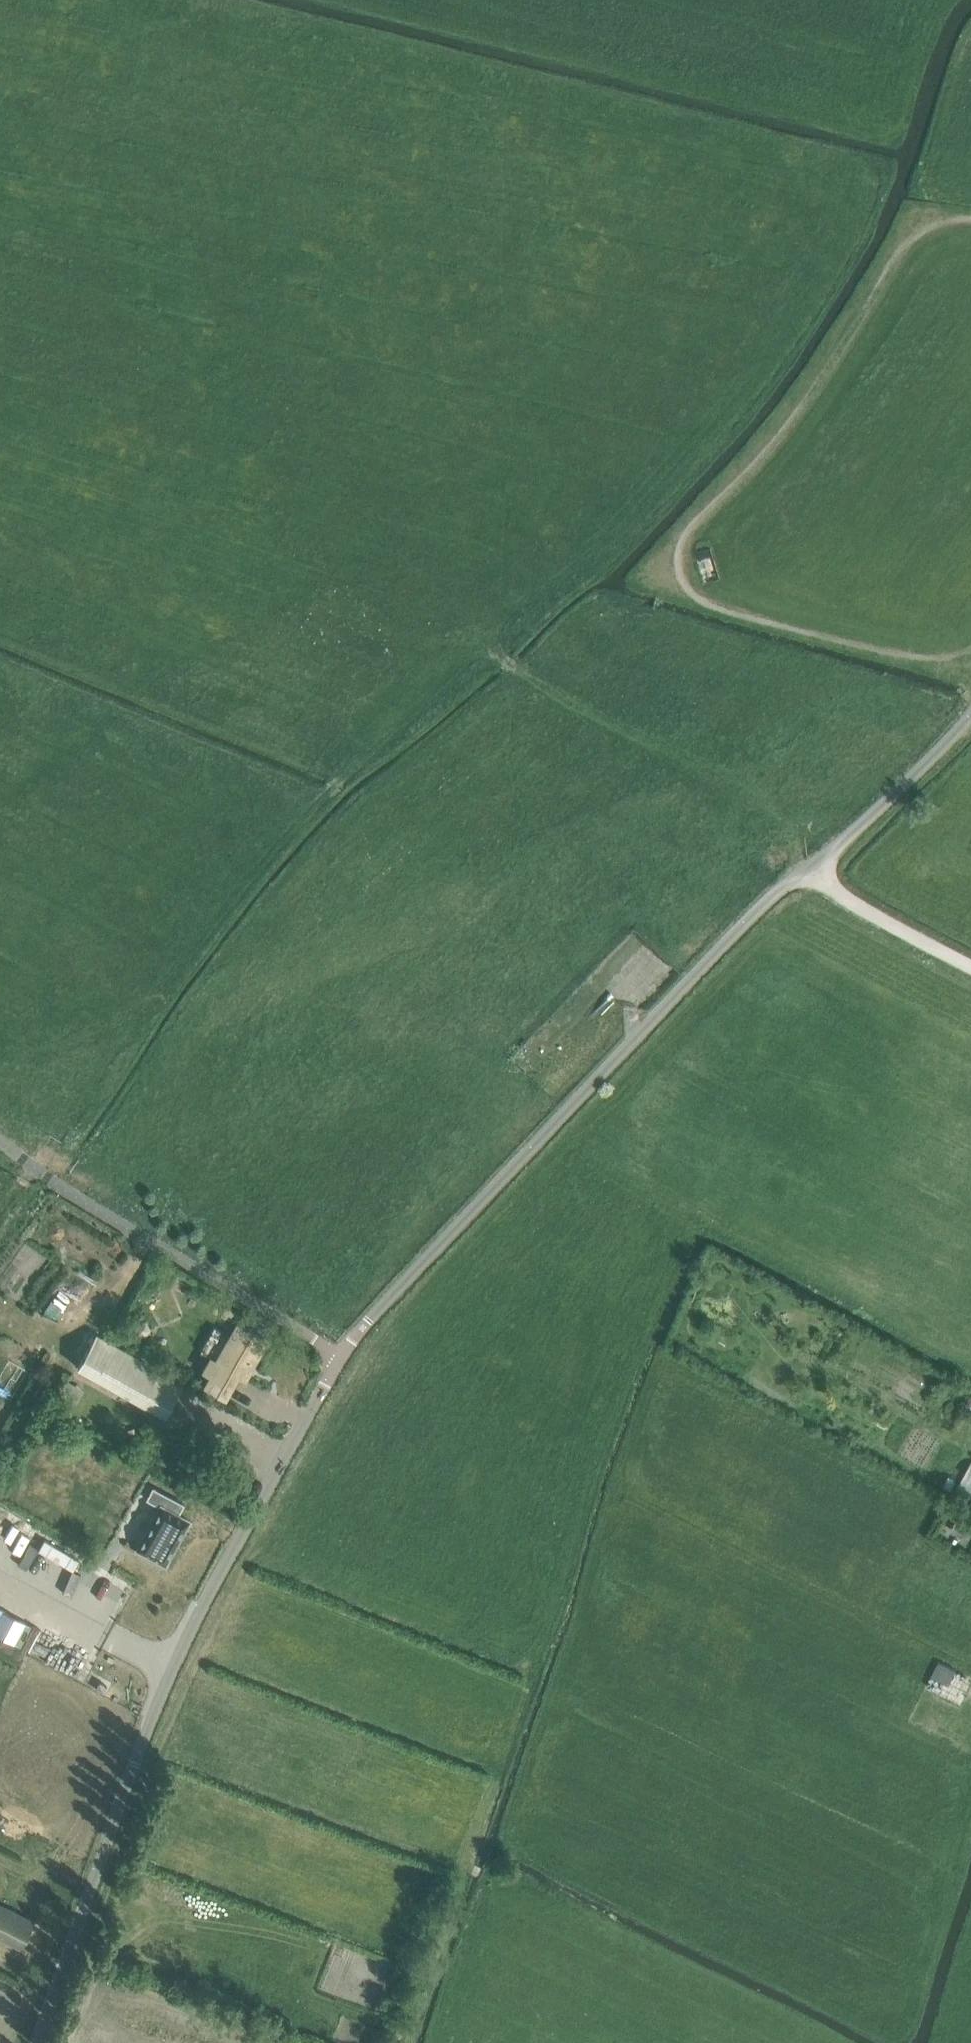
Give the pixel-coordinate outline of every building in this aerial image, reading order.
[(229,1321),(234,1311),(226,1306),(220,1316),(229,1321)] [(145,1337),(150,1329),(146,1322),(138,1321),(133,1328),(136,1336),(145,1337)] [(203,1371),(209,1374),(203,1384),(224,1397),(230,1386),(230,1387),(238,1374),(245,1378),(255,1360),(252,1358),(264,1338),(237,1323),(216,1360),(211,1358),(203,1371)] [(183,1383),(96,1334),(77,1367),(165,1416),(183,1383)] [(959,1484),(970,1491),(970,1462),(959,1484)] [(181,1515),(187,1505),(156,1487),(149,1499),(163,1507),(139,1548),(166,1565),(192,1521),(181,1515)] [(952,1528),(970,1536),(970,1534),(970,1522),(958,1516),(952,1528)] [(938,1660),(932,1674),(950,1682),(957,1668),(938,1660)] [(21,1945),(34,1920),(0,1903),(0,1935),(21,1945)]
